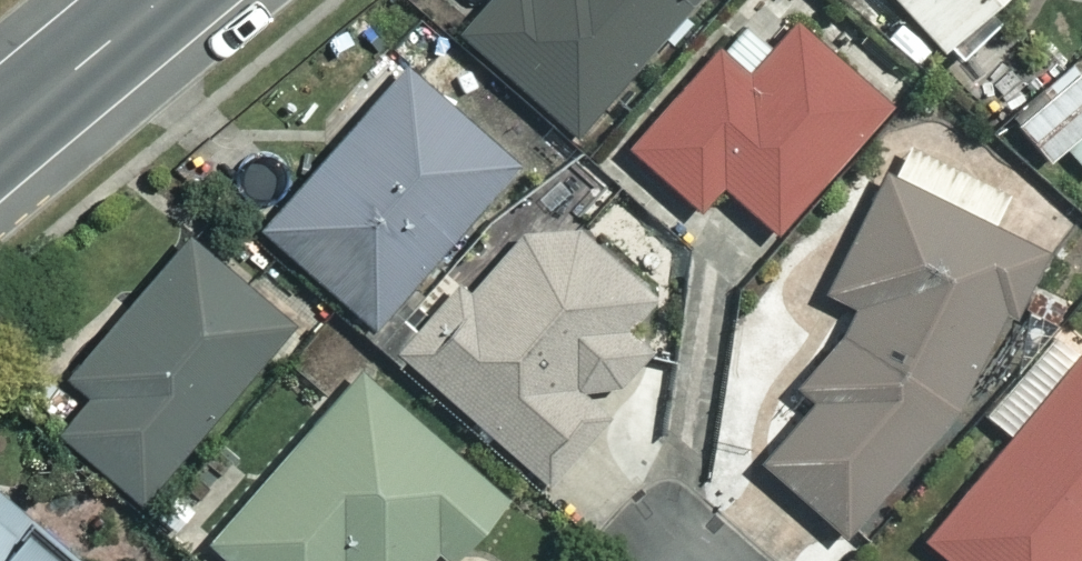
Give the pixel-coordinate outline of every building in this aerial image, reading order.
[(470,40),(585,141),(708,0),(505,0),(470,40)] [(956,62),(1024,0),(899,0),(956,62)] [(901,110),(811,27),(780,61),(750,33),(638,154),(707,218),(732,191),(783,238),(901,110)] [(1025,67),(1050,98),(1017,124),(1041,154),(1056,150),(1081,166),(1081,87),(1050,47),(1025,67)] [(524,174),(414,76),(271,237),(381,334),(524,174)] [(992,242),(912,182),(828,292),(867,321),(808,398),(821,407),(770,475),(859,543),(1070,265),(1009,219),(992,242)] [(662,303),(557,212),(475,305),(465,295),(408,360),(550,484),(658,361),(632,338),(662,303)] [(299,331),(195,245),(77,387),(99,405),(70,440),(151,508),(299,331)] [(1060,341),(992,422),(1019,445),(933,548),(948,560),(1081,560),(1081,360),(1060,341)] [(366,383),(218,551),(230,560),(444,560),(449,555),(455,560),(470,560),(513,511),(366,383)] [(0,501),(0,560),(68,560),(0,501)]
